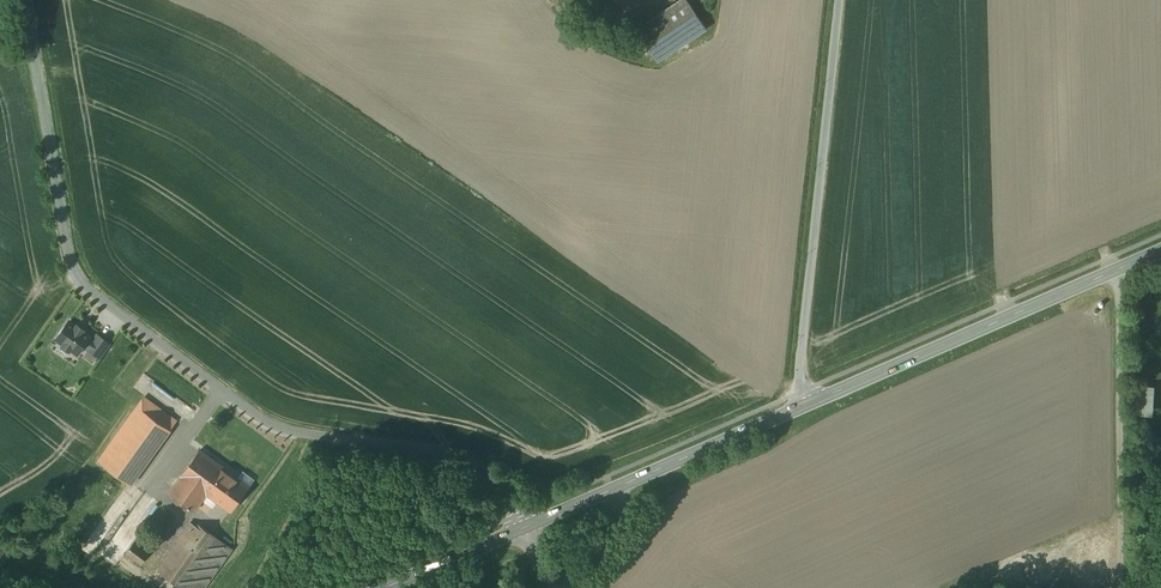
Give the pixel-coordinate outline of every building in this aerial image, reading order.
[(693,0),(672,0),(638,23),(662,59),(711,26),(693,0)] [(76,326),(70,321),(57,339),(64,344),(63,345),(70,350),(71,349),(78,354),(84,344),(89,337),(90,336),(84,331),(85,329),(78,324),(76,326)] [(88,347),(88,348),(100,357),(110,344),(97,335),(93,340),(88,347)] [(93,340),(89,337),(84,344),(88,347),(93,340)] [(1127,414),(1149,414),(1149,384),(1127,384),(1127,414)] [(176,423),(153,406),(147,413),(170,430),(176,423)] [(138,407),(99,461),(131,484),(170,430),(147,413),(138,407)] [(249,487),(199,451),(181,475),(181,476),(207,494),(231,512),(249,487)] [(207,494),(181,476),(169,493),(194,511),(207,494)] [(166,508),(154,524),(164,531),(176,515),(166,508)] [(199,524),(176,556),(172,553),(159,571),(179,586),(215,535),(199,524)] [(179,586),(182,587),(204,587),(233,548),(215,535),(179,586)] [(149,555),(133,543),(126,553),(142,564),(149,555)]
